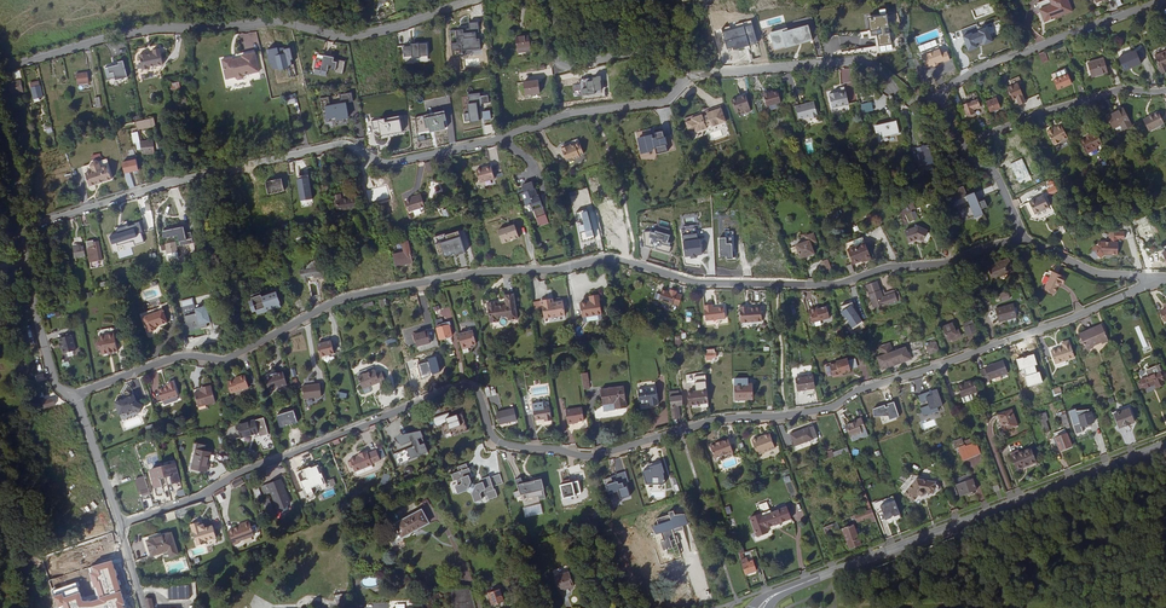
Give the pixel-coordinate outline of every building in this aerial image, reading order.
[(1044,11),(1042,8),(1049,5),(1047,0),(1044,0),(1035,3),(1039,13),(1044,11)] [(1070,12),(1066,0),(1047,0),(1049,5),(1042,8),(1044,11),(1039,13),(1037,14),(1040,23),(1070,12)] [(885,14),(866,18),(869,31),(875,30),(878,46),(891,43),(885,14)] [(469,29),(455,30),(456,43),(451,43),(452,51),(480,48),(477,22),(468,23),(469,29)] [(967,29),(959,33),(964,47),(973,43),(972,42),(979,39),(980,41),(988,37),(982,23),(974,27),(975,28),(968,31),(967,29)] [(752,24),(722,32),(727,49),(732,47),(733,50),(757,43),(752,24)] [(787,28),(770,32),(775,50),(812,40),(808,25),(788,31),(787,28)] [(274,33),(276,44),(284,42),(281,31),(274,33)] [(520,35),(522,47),(530,46),(528,34),(520,35)] [(427,43),(403,45),(404,58),(428,56),(427,43)] [(168,61),(165,45),(158,46),(158,50),(151,51),(151,50),(143,51),(146,66),(153,65),(153,64),(160,62),(161,64),(167,63),(168,61)] [(919,53),(925,67),(932,64),(933,63),(936,62),(942,60),(943,61),(948,58),(945,51),(940,53),(936,46),(931,48),(930,47),(929,47),(925,48),(924,50),(925,51),(919,53)] [(277,47),(266,50),(270,69),(278,67),(278,70),(287,68),(291,65),(290,60),(291,60),(289,48),(277,47)] [(1152,54),(1160,71),(1165,69),(1165,63),(1165,49),(1164,50),(1165,51),(1158,54),(1157,52),(1152,54)] [(234,57),(224,59),(229,78),(239,76),(239,78),(241,79),(245,78),(246,76),(246,74),(262,70),(257,51),(244,54),(244,57),(235,59),(234,57)] [(1043,51),(1038,53),(1042,63),(1047,60),(1043,51)] [(1136,51),(1119,58),(1124,69),(1132,65),(1133,67),(1141,63),(1136,51)] [(345,60),(317,54),(314,69),(327,72),(328,69),(335,70),(335,72),(342,74),(345,60)] [(118,65),(105,69),(107,78),(115,76),(116,80),(126,77),(122,61),(118,62),(118,65)] [(1104,61),(1089,65),(1093,79),(1108,75),(1104,61)] [(22,77),(21,70),(12,72),(15,80),(22,77)] [(1067,73),(1062,75),(1066,85),(1071,83),(1067,73)] [(88,74),(76,76),(78,86),(90,84),(88,74)] [(1062,75),(1057,77),(1061,87),(1066,85),(1062,75)] [(600,76),(580,79),(582,96),(595,94),(594,91),(602,90),(600,76)] [(538,80),(522,82),(524,96),(539,94),(538,80)] [(170,83),(172,90),(180,87),(179,81),(170,83)] [(1018,100),(1024,97),(1018,84),(1007,88),(1012,98),(1016,96),(1018,100)] [(43,95),(42,91),(33,93),(34,97),(35,97),(36,101),(42,100),(41,95),(43,95)] [(341,101),(353,100),(352,92),(339,93),(341,101)] [(778,92),(773,93),(769,94),(769,93),(763,94),(766,107),(780,103),(778,92)] [(745,94),(731,99),(737,116),(751,111),(745,94)] [(832,110),(842,107),(840,95),(838,96),(835,96),(834,95),(828,96),(832,110)] [(996,100),(988,103),(992,111),(1000,108),(996,100)] [(865,112),(874,110),(872,101),(863,103),(865,112)] [(968,103),(967,103),(971,116),(973,115),(971,111),(980,107),(977,101),(969,104),(968,103)] [(346,102),(324,106),(326,120),(335,118),(336,120),(349,117),(346,102)] [(476,102),(467,103),(469,113),(463,114),(465,123),(479,121),(476,102)] [(809,121),(819,118),(817,110),(815,111),(813,103),(806,105),(806,106),(802,107),(801,106),(794,107),(797,120),(808,117),(809,121)] [(967,117),(971,116),(967,103),(962,105),(967,117)] [(1109,115),(1115,127),(1121,124),(1123,123),(1126,129),(1133,125),(1124,108),(1109,115)] [(725,124),(720,110),(710,114),(709,112),(700,115),(701,117),(692,120),(696,134),(725,124)] [(444,111),(423,115),(426,127),(428,127),(429,132),(445,129),(444,121),(446,121),(444,111)] [(490,111),(482,112),(483,120),(491,119),(490,111)] [(1159,112),(1145,119),(1150,131),(1165,124),(1159,112)] [(400,115),(371,121),(373,133),(378,137),(403,132),(400,115)] [(140,128),(141,128),(158,124),(156,119),(139,123),(140,128)] [(696,134),(692,120),(690,121),(690,122),(684,125),(688,135),(694,133),(695,134),(696,134)] [(880,134),(881,139),(898,135),(895,122),(892,123),(892,125),(890,125),(890,124),(878,126),(880,134)] [(1053,145),(1069,139),(1062,122),(1046,128),(1053,145)] [(1092,148),(1094,146),(1093,143),(1101,138),(1097,130),(1091,133),(1091,135),(1081,140),(1086,152),(1092,149),(1092,148)] [(662,131),(636,138),(640,151),(655,148),(656,154),(667,151),(662,131)] [(804,139),(807,154),(814,152),(811,138),(804,139)] [(1093,143),(1094,146),(1103,142),(1101,138),(1093,143)] [(567,146),(565,145),(560,146),(560,148),(564,160),(571,157),(572,159),(578,157),(577,155),(582,154),(577,141),(567,146)] [(1015,143),(1003,148),(1007,157),(1019,152),(1015,143)] [(145,148),(143,148),(145,156),(157,155),(156,147),(145,148)] [(917,156),(920,168),(929,166),(925,154),(926,154),(925,148),(914,151),(916,156),(917,156)] [(572,159),(571,157),(564,160),(566,165),(573,163),(572,159)] [(136,158),(121,162),(124,173),(139,170),(136,158)] [(626,158),(623,159),(623,160),(618,162),(620,166),(628,164),(626,158)] [(429,160),(424,162),(427,171),(432,169),(429,160)] [(107,180),(116,177),(112,165),(106,167),(104,162),(101,161),(97,162),(96,165),(97,169),(90,171),(94,184),(103,181),(104,181),(107,180)] [(488,161),(473,165),(477,178),(492,173),(488,161)] [(1031,182),(1023,162),(1011,166),(1023,184),(1031,182)] [(725,168),(727,174),(731,172),(732,174),(737,173),(734,165),(725,168)] [(308,177),(296,179),(300,201),(312,199),(308,177)] [(537,194),(532,181),(523,184),(525,190),(522,191),(526,204),(530,203),(532,209),(543,205),(539,194),(537,194)] [(435,200),(446,197),(442,185),(431,188),(435,200)] [(325,196),(324,186),(315,187),(317,197),(325,196)] [(982,202),(979,190),(970,192),(968,187),(957,190),(961,199),(972,197),(974,203),(961,206),(963,215),(975,212),(979,217),(986,214),(985,209),(989,206),(988,200),(982,202)] [(419,193),(410,196),(415,209),(423,207),(419,193)] [(330,205),(332,205),(331,203),(337,201),(336,196),(329,198),(330,205)] [(408,212),(415,209),(410,196),(403,198),(408,212)] [(1030,202),(1035,214),(1050,207),(1044,196),(1030,202)] [(341,205),(332,207),(333,211),(347,209),(345,200),(340,201),(341,205)] [(899,212),(903,224),(919,219),(915,209),(913,203),(904,206),(905,210),(899,212)] [(491,204),(481,207),(483,213),(493,210),(491,204)] [(587,209),(575,212),(582,242),(595,239),(587,209)] [(448,210),(443,212),(445,219),(451,217),(448,210)] [(139,221),(116,228),(117,232),(108,235),(113,251),(143,241),(140,232),(142,232),(139,221)] [(182,226),(162,231),(163,238),(178,235),(180,245),(192,243),(190,232),(184,234),(182,226)] [(923,241),(928,230),(918,226),(904,230),(908,242),(917,239),(923,241)] [(515,243),(520,241),(516,228),(500,233),(504,247),(511,244),(510,243),(514,241),(515,243)] [(696,228),(681,229),(685,257),(702,255),(700,240),(698,240),(696,228)] [(458,230),(433,238),(439,255),(443,253),(444,258),(465,251),(458,230)] [(654,232),(650,231),(644,232),(645,246),(670,253),(673,242),(669,241),(671,234),(655,230),(654,232)] [(1100,242),(1093,250),(1101,259),(1105,256),(1118,256),(1118,240),(1125,240),(1125,233),(1110,233),(1110,243),(1100,242)] [(805,243),(794,247),(799,261),(812,255),(809,246),(814,243),(811,235),(803,238),(805,243)] [(855,264),(863,260),(872,256),(863,236),(856,239),(846,244),(855,264)] [(726,237),(719,238),(721,256),(727,256),(727,259),(732,259),(731,244),(726,244),(726,237)] [(93,240),(85,242),(89,263),(102,261),(98,241),(93,242),(93,240)] [(176,241),(165,244),(167,254),(178,251),(176,241)] [(402,253),(399,253),(402,263),(410,261),(407,241),(401,242),(402,253)] [(82,243),(72,246),(74,258),(85,256),(82,243)] [(394,264),(402,263),(399,253),(393,254),(394,264)] [(1008,257),(988,266),(992,278),(1013,270),(1008,257)] [(106,260),(108,269),(115,268),(113,259),(106,260)] [(828,259),(821,261),(824,273),(832,270),(828,259)] [(390,280),(395,279),(390,261),(376,264),(379,275),(388,273),(390,280)] [(314,268),(313,269),(314,276),(314,279),(324,277),(323,265),(314,267),(314,268)] [(1064,277),(1051,271),(1043,289),(1053,294),(1057,285),(1058,286),(1060,282),(1062,283),(1064,277)] [(352,283),(360,283),(360,273),(352,272),(352,283)] [(344,283),(347,290),(352,288),(349,281),(344,283)] [(876,281),(865,285),(868,292),(873,306),(888,300),(887,296),(882,298),(876,281)] [(666,291),(659,289),(656,299),(669,303),(672,291),(667,290),(666,291)] [(276,291),(267,294),(261,296),(259,291),(250,294),(251,297),(248,300),(248,301),(251,311),(255,310),(260,308),(262,312),(266,310),(265,309),(268,307),(269,309),(280,305),(278,302),(279,301),(276,291)] [(1007,291),(1000,294),(1002,300),(1009,297),(1007,291)] [(515,293),(505,295),(507,302),(516,300),(515,293)] [(592,298),(582,300),(585,314),(602,311),(599,293),(591,295),(592,298)] [(192,298),(179,301),(185,324),(192,322),(194,329),(211,325),(206,306),(195,309),(192,298)] [(520,318),(516,300),(507,302),(507,303),(497,305),(496,301),(485,303),(490,324),(500,322),(499,317),(509,315),(510,320),(520,318)] [(546,318),(555,317),(552,304),(552,300),(543,301),(546,318)] [(554,303),(552,304),(555,317),(566,316),(564,302),(554,303)] [(711,307),(710,303),(702,304),(703,319),(723,317),(722,307),(720,306),(716,306),(715,307),(713,308),(713,306),(711,307)] [(862,322),(852,303),(842,311),(851,330),(862,322)] [(809,307),(808,310),(812,321),(829,316),(826,304),(819,306),(816,307),(813,306),(809,307)] [(1013,304),(997,309),(1001,321),(1016,317),(1013,304)] [(764,320),(763,306),(750,308),(748,308),(748,306),(741,306),(742,322),(764,320)] [(164,310),(144,315),(148,331),(155,329),(154,326),(167,322),(164,310)] [(440,321),(435,323),(439,339),(451,336),(447,323),(441,324),(440,321)] [(967,336),(972,334),(968,322),(962,324),(967,336)] [(109,327),(111,333),(125,329),(124,323),(109,327)] [(1102,324),(1079,333),(1086,350),(1093,347),(1092,346),(1101,342),(1101,344),(1108,341),(1102,324)] [(413,332),(414,338),(415,344),(436,338),(433,326),(413,332)] [(950,329),(944,331),(948,341),(952,339),(956,338),(961,336),(958,330),(955,331),(953,326),(950,327),(950,329)] [(1135,327),(1144,352),(1151,349),(1148,342),(1145,343),(1139,326),(1135,327)] [(79,329),(66,332),(70,347),(83,344),(79,329)] [(124,348),(130,346),(125,329),(111,333),(112,339),(109,340),(108,341),(109,344),(111,345),(114,345),(115,350),(121,349),(121,348),(124,347),(124,348)] [(206,331),(206,335),(185,338),(186,348),(205,344),(205,339),(219,337),(217,329),(206,331)] [(458,334),(462,349),(467,348),(466,346),(475,344),(472,331),(458,334)] [(485,345),(493,342),(490,335),(482,337),(485,345)] [(330,340),(317,344),(319,354),(333,351),(330,340)] [(1068,341),(1050,347),(1056,364),(1075,357),(1070,344),(1070,345),(1068,341)] [(881,359),(876,360),(880,372),(910,362),(908,356),(906,350),(893,355),(890,346),(878,350),(881,359)] [(936,347),(926,351),(930,359),(940,355),(936,347)] [(428,361),(417,364),(421,379),(440,371),(435,356),(427,359),(428,361)] [(835,361),(831,362),(835,373),(837,374),(841,373),(842,371),(844,370),(850,368),(846,356),(835,359),(835,361)] [(910,362),(880,372),(881,373),(911,363),(909,356),(908,356),(910,362)] [(1056,364),(1055,364),(1056,368),(1069,363),(1068,360),(1075,358),(1075,357),(1056,364)] [(980,370),(985,382),(990,381),(989,379),(1007,372),(1003,360),(985,367),(985,368),(980,370)] [(1159,362),(1152,365),(1154,372),(1155,372),(1156,371),(1160,370),(1162,369),(1159,362)] [(373,368),(356,373),(357,378),(361,392),(367,390),(365,383),(376,380),(376,383),(383,381),(379,371),(374,372),(373,368)] [(283,370),(278,372),(282,383),(286,382),(283,370)] [(1156,371),(1161,383),(1165,381),(1160,370),(1156,371)] [(268,388),(282,383),(278,372),(277,372),(276,371),(270,373),(271,374),(264,376),(268,388)] [(295,371),(290,373),(294,387),(299,385),(295,371)] [(1154,372),(1145,376),(1148,385),(1155,382),(1156,385),(1161,383),(1156,371),(1155,372),(1154,372)] [(247,375),(241,377),(242,379),(238,380),(229,382),(233,393),(250,387),(247,375)] [(818,387),(816,375),(799,378),(801,391),(818,387)] [(973,379),(957,385),(962,396),(978,391),(973,379)] [(168,387),(157,390),(161,402),(178,397),(173,382),(167,384),(168,387)] [(733,403),(739,403),(739,400),(751,400),(750,387),(744,388),(744,382),(732,383),(733,403)] [(320,384),(305,384),(305,397),(321,396),(320,384)] [(204,387),(205,390),(201,391),(200,391),(193,393),(197,407),(215,402),(211,385),(204,387)] [(626,408),(623,386),(600,388),(601,404),(613,402),(614,409),(626,408)] [(687,400),(705,399),(704,387),(686,389),(687,400)] [(638,390),(639,403),(648,402),(648,404),(651,404),(652,406),(657,405),(656,388),(638,390)] [(938,406),(943,404),(938,388),(918,394),(920,403),(927,401),(928,405),(921,407),(924,416),(929,415),(930,417),(940,414),(938,406)] [(45,403),(53,401),(51,393),(43,395),(45,403)] [(143,412),(135,393),(114,402),(122,421),(143,412)] [(669,394),(672,416),(677,416),(676,409),(677,409),(677,403),(679,403),(677,393),(669,394)] [(322,402),(310,406),(311,409),(314,408),(316,413),(324,410),(322,402)] [(874,418),(888,414),(889,419),(899,417),(895,402),(871,408),(874,418)] [(294,403),(288,404),(292,417),(298,415),(294,403)] [(549,406),(542,408),(544,418),(544,419),(551,418),(549,406)] [(1129,406),(1114,412),(1120,426),(1134,420),(1129,406)] [(1094,420),(1091,410),(1089,410),(1088,407),(1076,410),(1076,407),(1068,410),(1076,432),(1083,430),(1081,424),(1094,420)] [(542,408),(534,409),(536,419),(544,418),(542,408)] [(997,414),(999,419),(1003,430),(1017,425),(1011,408),(997,414)] [(503,412),(506,423),(517,421),(514,409),(503,412)] [(583,410),(566,412),(567,425),(584,423),(583,410)] [(451,416),(449,412),(433,416),(435,426),(441,424),(444,433),(454,430),(455,434),(467,431),(462,413),(457,414),(458,416),(451,418),(451,416)] [(500,425),(506,423),(503,412),(497,413),(500,425)] [(1066,412),(1059,414),(1062,422),(1069,420),(1066,412)] [(852,421),(844,424),(849,436),(861,431),(860,428),(864,426),(860,416),(851,420),(852,421)] [(1041,420),(1045,432),(1049,430),(1046,419),(1041,420)] [(256,424),(238,430),(242,442),(260,436),(256,424)] [(813,426),(809,428),(813,439),(818,438),(813,426)] [(790,434),(794,446),(813,439),(809,428),(790,434)] [(420,432),(420,431),(397,440),(398,441),(403,448),(413,444),(415,449),(394,457),(398,467),(429,455),(420,432)] [(1071,444),(1067,432),(1056,436),(1060,448),(1071,444)] [(765,435),(770,451),(774,449),(769,434),(765,435)] [(759,455),(770,451),(765,435),(762,436),(762,438),(754,441),(759,455)] [(956,442),(959,448),(966,445),(964,439),(956,442)] [(727,455),(730,454),(730,453),(725,441),(722,442),(722,441),(715,443),(715,444),(710,446),(714,458),(725,454),(727,455)] [(976,441),(966,445),(959,448),(963,460),(981,453),(976,441)] [(207,446),(198,444),(192,468),(208,472),(212,454),(205,452),(207,446)] [(833,453),(834,457),(849,451),(847,448),(833,453)] [(1031,448),(1011,456),(1016,469),(1036,461),(1031,448)] [(360,457),(350,460),(355,472),(373,465),(372,464),(381,460),(377,450),(368,454),(367,451),(359,454),(360,457)] [(298,469),(306,499),(315,496),(312,487),(320,485),(321,489),(326,488),(320,464),(318,458),(303,462),(305,467),(298,469)] [(638,464),(644,483),(645,483),(651,483),(651,482),(656,482),(656,483),(662,483),(662,482),(662,480),(663,480),(662,477),(661,475),(660,472),(662,471),(658,459),(647,463),(646,461),(638,464)] [(158,472),(150,474),(156,491),(181,483),(176,466),(168,469),(168,467),(158,471),(158,472)] [(465,492),(471,484),(468,478),(471,477),(469,470),(468,470),(466,466),(457,469),(459,473),(451,475),(453,483),(456,482),(458,487),(455,488),(457,495),(465,492)] [(630,494),(627,485),(624,486),(623,481),(628,479),(625,470),(615,473),(617,480),(613,481),(611,476),(604,478),(609,493),(611,498),(614,497),(620,495),(621,497),(630,494)] [(381,480),(387,483),(390,475),(384,473),(381,480)] [(494,492),(493,489),(503,486),(500,477),(490,480),(490,479),(481,482),(482,485),(477,487),(471,496),(473,502),(495,493),(495,492),(494,492)] [(543,498),(536,477),(533,479),(534,482),(522,486),(520,479),(522,486),(527,499),(537,496),(538,499),(543,498)] [(282,478),(261,485),(264,493),(269,491),(276,512),(291,507),(282,478)] [(921,494),(922,494),(924,494),(925,492),(933,493),(933,491),(936,491),(938,490),(938,487),(937,485),(935,484),(935,481),(917,478),(903,493),(913,501),(919,494),(921,494)] [(971,478),(956,484),(960,495),(975,489),(971,478)] [(522,486),(520,479),(514,481),(518,491),(512,493),(514,498),(525,495),(527,499),(522,486)] [(242,480),(233,484),(235,489),(244,485),(242,480)] [(861,483),(864,492),(868,490),(869,490),(866,481),(861,483)] [(995,490),(1001,488),(999,482),(993,485),(995,490)] [(146,483),(137,486),(140,497),(143,496),(143,497),(150,495),(146,483)] [(582,498),(579,485),(571,487),(571,483),(563,485),(564,488),(561,489),(564,503),(577,500),(576,499),(582,498)] [(253,490),(256,497),(261,495),(258,487),(253,490)] [(176,491),(178,497),(185,495),(183,489),(176,491)] [(868,490),(864,492),(865,492),(870,506),(874,504),(868,490)] [(861,494),(868,510),(871,509),(870,506),(865,492),(861,494)] [(497,498),(495,493),(473,502),(474,504),(480,502),(480,501),(486,499),(487,501),(487,503),(495,500),(497,498)] [(897,501),(881,504),(884,518),(900,515),(897,501)] [(871,509),(876,520),(881,518),(876,504),(874,504),(870,506),(871,509)] [(786,507),(762,516),(766,527),(779,522),(780,523),(790,519),(786,507)] [(174,512),(177,520),(188,517),(185,509),(174,512)] [(874,521),(876,520),(871,509),(868,510),(850,517),(853,524),(872,516),(874,521)] [(420,510),(393,525),(396,530),(394,531),(395,533),(393,535),(397,542),(416,533),(415,530),(427,524),(420,510)] [(174,512),(167,514),(170,522),(177,520),(174,512)] [(668,519),(657,523),(661,535),(689,526),(684,512),(681,513),(682,516),(675,521),(670,523),(668,519)] [(765,527),(766,527),(762,516),(761,516),(760,513),(749,517),(756,536),(767,533),(765,527)] [(200,522),(192,524),(199,546),(207,544),(205,540),(217,537),(214,526),(206,528),(205,524),(201,525),(200,522)] [(240,541),(254,535),(250,527),(247,522),(237,526),(238,527),(229,531),(235,546),(241,543),(240,541)] [(832,524),(824,527),(827,534),(829,533),(828,529),(833,527),(832,524)] [(853,525),(842,529),(849,549),(861,545),(853,525)] [(150,560),(153,559),(148,544),(161,539),(160,536),(144,542),(150,560)] [(148,544),(153,559),(170,553),(172,559),(179,557),(173,536),(161,539),(148,544)] [(91,567),(93,572),(89,573),(94,588),(96,588),(99,599),(90,602),(82,602),(79,593),(64,599),(64,592),(54,595),(58,606),(63,605),(64,607),(126,607),(112,561),(91,567)] [(753,561),(742,565),(745,575),(756,571),(753,561)] [(569,571),(555,577),(560,591),(574,585),(569,571)] [(189,585),(169,586),(169,599),(189,598),(189,585)] [(500,590),(489,593),(493,605),(504,601),(500,590)] [(153,599),(143,599),(145,607),(155,607),(153,599)]
